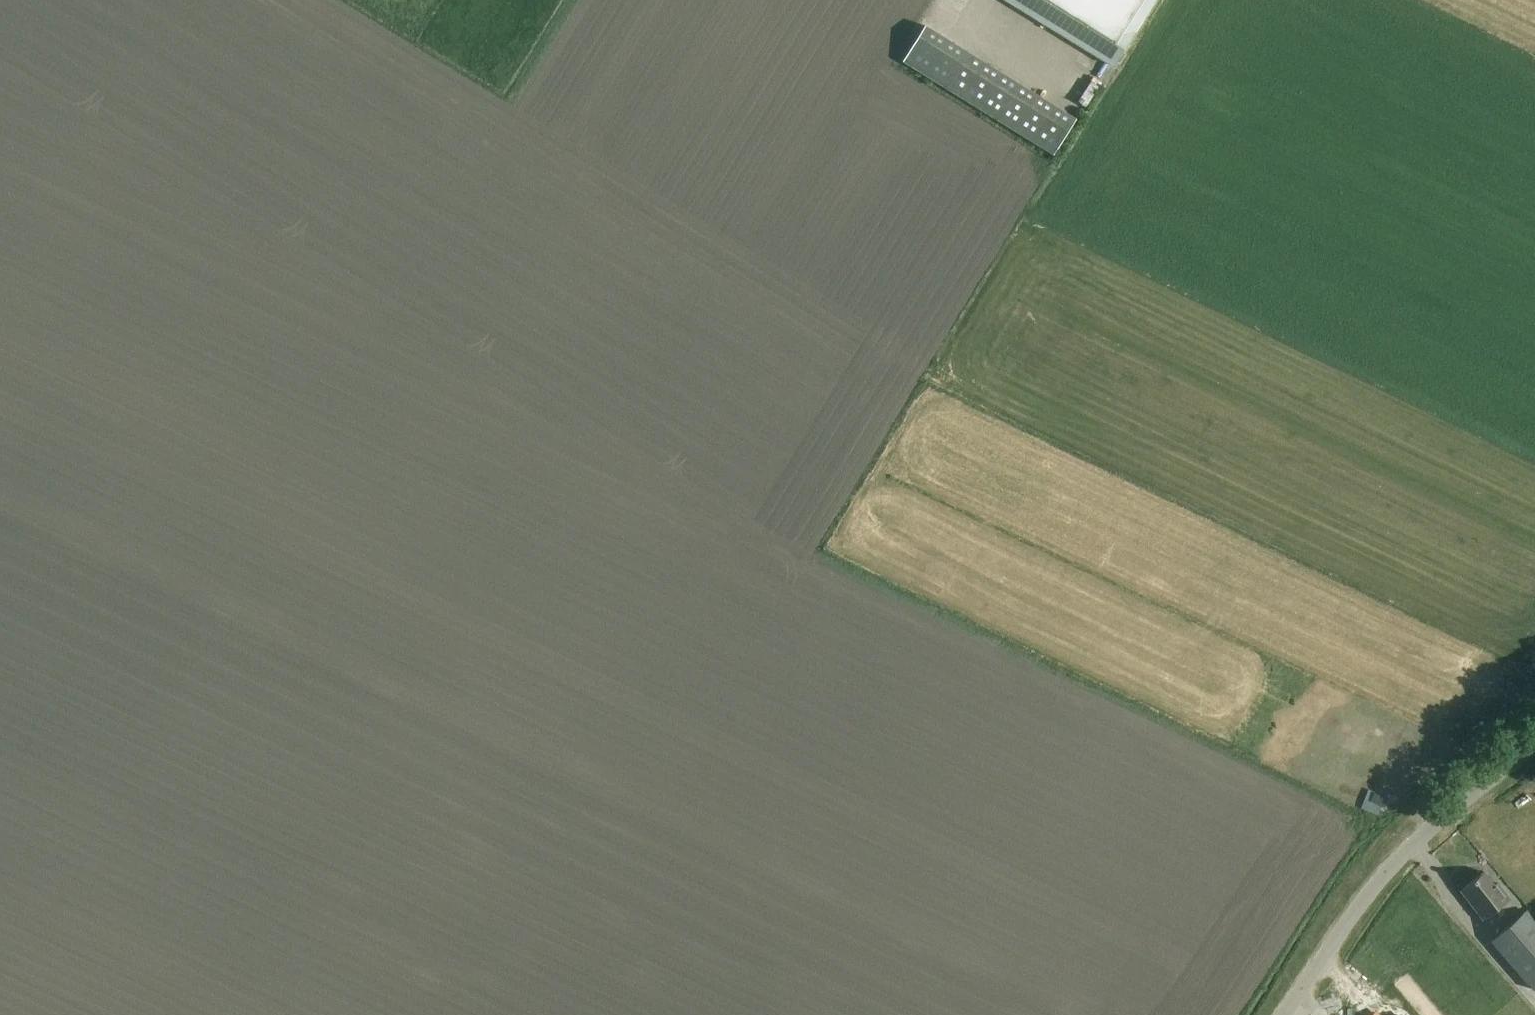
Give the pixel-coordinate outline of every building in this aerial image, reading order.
[(1112,67),(1114,64),(1154,0),(1006,0),(1112,67)] [(903,61),(947,88),(962,97),(984,63),(985,62),(925,25),(925,26),(903,61)] [(1460,890),(1482,919),(1509,898),(1497,883),(1494,885),(1484,872),(1460,890)] [(1534,988),(1534,921),(1526,911),(1492,941),(1534,990),(1534,988)]
